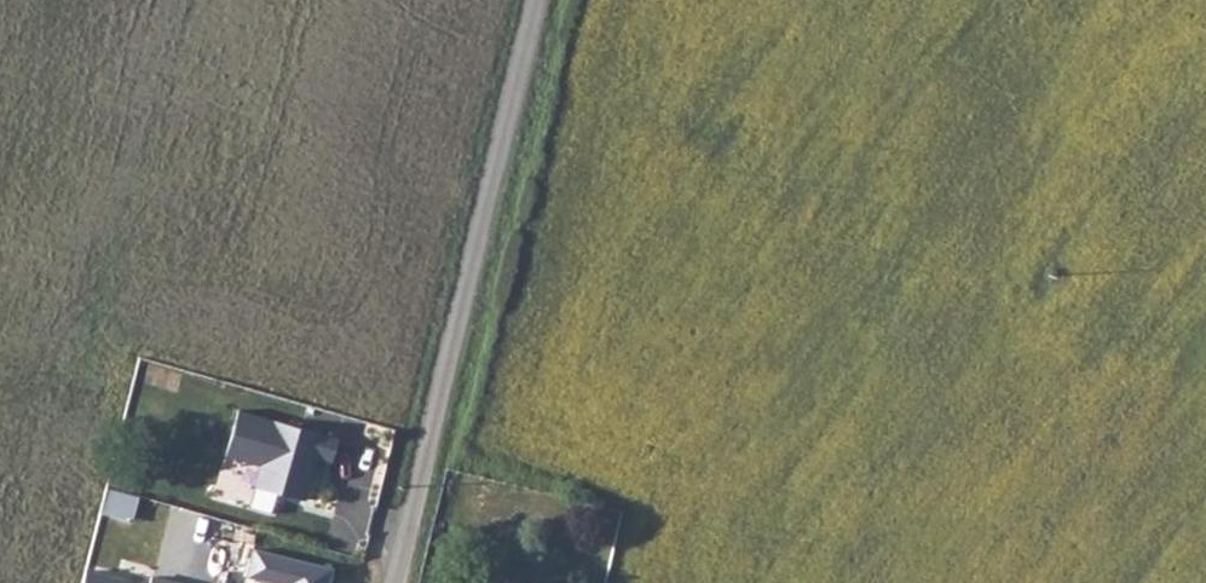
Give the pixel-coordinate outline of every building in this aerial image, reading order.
[(338,439),(238,410),(225,456),(260,465),(253,486),(305,500),(317,458),(331,462),(338,439)] [(252,549),(245,576),(275,582),(326,582),(330,568),(252,549)] [(83,569),(79,582),(122,582),(123,580),(83,569)]
